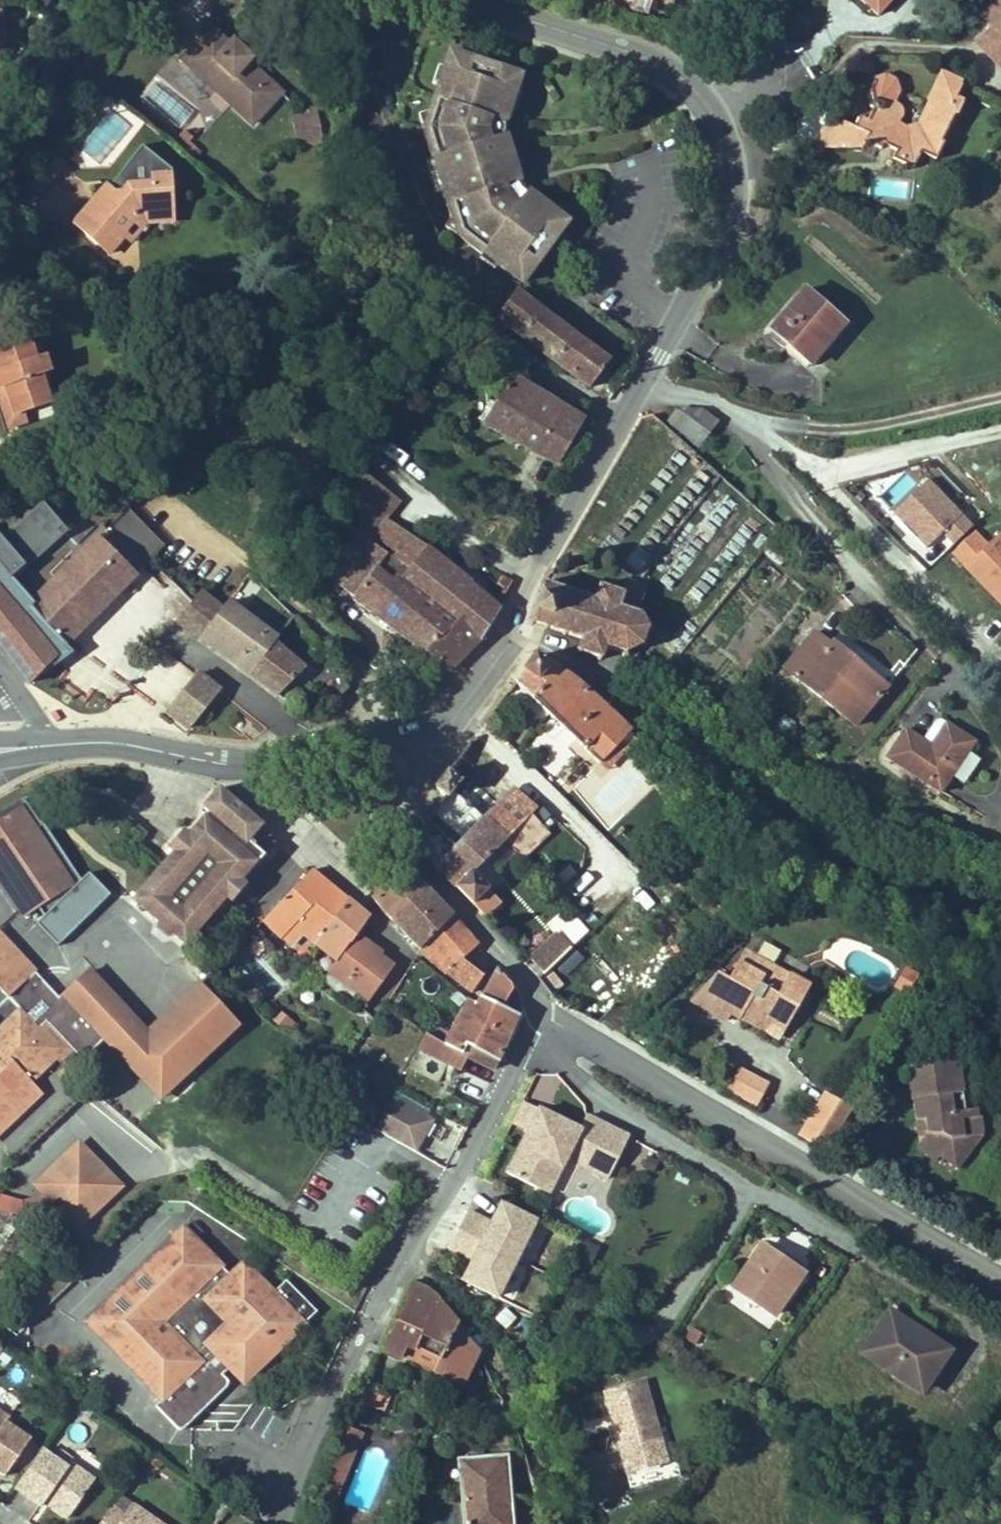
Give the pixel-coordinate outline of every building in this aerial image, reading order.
[(223,0),(195,0),(217,11),(223,0)] [(653,0),(632,0),(629,9),(648,15),(653,0)] [(878,15),(892,0),(862,0),(878,15)] [(1000,47),(1000,0),(995,0),(987,8),(999,19),(991,27),(976,43),(991,57),(1000,47)] [(999,19),(987,8),(979,16),(991,27),(999,19)] [(212,30),(184,60),(253,124),(281,93),(248,63),(251,59),(232,42),(229,46),(212,30)] [(991,57),(1000,67),(1000,47),(991,57)] [(509,169),(506,157),(509,151),(504,136),(504,124),(509,109),(506,103),(510,91),(514,93),(520,76),(448,53),(443,69),(448,71),(444,83),(438,86),(429,113),(433,126),(423,130),(452,218),(460,215),(463,227),(457,235),(522,283),(567,222),(553,212),(550,216),(540,209),(539,202),(526,193),(519,183),(514,167),(509,169)] [(941,142),(954,115),(956,116),(963,103),(955,99),(962,84),(942,74),(928,102),(930,103),(918,126),(907,130),(897,125),(896,121),(900,116),(899,109),(894,105),(893,102),(898,92),(894,82),(885,77),(874,81),(870,90),(872,101),(869,107),(872,109),(859,118),(854,127),(829,115),(821,148),(863,147),(865,141),(881,148),(883,144),(896,150),(893,158),(913,168),(920,153),(935,160),(944,143),(941,142)] [(163,90),(150,99),(160,114),(174,104),(163,90)] [(323,142),(317,113),(292,117),(298,147),(323,142)] [(172,207),(169,175),(168,175),(172,170),(141,146),(108,188),(107,187),(75,225),(109,254),(124,236),(120,233),(133,217),(137,217),(136,211),(137,209),(172,207)] [(124,236),(131,242),(146,224),(173,221),(172,207),(137,209),(136,211),(137,217),(133,217),(120,233),(124,236)] [(843,324),(805,291),(771,330),(786,343),(790,338),(814,359),(843,324)] [(609,361),(516,292),(496,318),(590,387),(609,361)] [(786,343),(783,347),(807,368),(814,359),(790,338),(786,343)] [(38,340),(0,353),(0,389),(11,385),(20,413),(23,412),(49,403),(40,374),(49,371),(38,340)] [(557,463),(582,419),(511,378),(485,423),(557,463)] [(11,385),(0,389),(0,398),(10,427),(26,421),(23,412),(20,413),(11,385)] [(698,445),(716,422),(700,410),(679,410),(669,422),(698,445)] [(399,503),(355,468),(358,530),(355,529),(360,533),(410,573),(404,582),(458,624),(461,620),(480,639),(495,615),(464,588),(465,586),(424,552),(425,551),(384,522),(399,503)] [(927,476),(890,510),(935,559),(972,525),(927,476)] [(137,575),(99,538),(33,603),(10,580),(22,568),(24,571),(67,532),(42,504),(1,540),(0,540),(0,645),(28,683),(137,575)] [(164,546),(127,509),(99,538),(137,575),(164,546)] [(356,539),(360,533),(355,529),(338,514),(334,518),(356,539)] [(1000,532),(986,545),(974,532),(953,551),(1000,601),(1000,532)] [(410,573),(360,533),(356,539),(327,577),(354,597),(352,599),(423,653),(425,651),(446,672),(480,639),(461,620),(458,624),(404,582),(410,573)] [(647,623),(640,613),(641,609),(639,608),(646,590),(626,581),(621,593),(602,587),(602,585),(599,584),(599,586),(597,585),(596,588),(598,589),(594,600),(579,594),(579,593),(577,592),(576,593),(561,588),(561,587),(558,586),(558,587),(547,584),(547,582),(544,581),(543,583),(542,582),(541,585),(542,585),(532,619),(530,618),(529,621),(530,622),(530,623),(533,624),(534,623),(545,626),(544,628),(547,629),(548,627),(563,633),(562,634),(565,635),(566,634),(581,639),(579,648),(577,647),(576,650),(577,650),(577,652),(580,653),(581,651),(598,657),(597,659),(601,660),(601,658),(603,659),(604,656),(602,655),(605,647),(622,652),(623,659),(628,658),(626,652),(640,645),(644,648),(646,644),(642,641),(648,628),(651,627),(651,623),(647,623)] [(200,639),(222,610),(200,592),(176,621),(200,639)] [(276,639),(228,602),(222,610),(200,639),(251,674),(271,646),(276,639)] [(102,701),(147,646),(102,609),(81,636),(90,643),(66,672),(102,701)] [(887,687),(833,643),(831,646),(814,632),(785,668),(855,726),(887,687)] [(278,696),(304,670),(271,646),(251,674),(278,696)] [(534,656),(515,682),(548,714),(576,682),(546,660),(534,656)] [(349,687),(346,684),(346,681),(328,665),(311,682),(333,703),(349,687)] [(189,729),(219,691),(196,673),(166,711),(189,729)] [(940,792),(974,741),(943,721),(940,720),(935,722),(923,740),(906,729),(887,757),(940,792)] [(468,744),(435,789),(444,796),(485,818),(505,798),(486,780),(498,769),(468,744)] [(607,770),(623,754),(616,747),(600,763),(607,770)] [(172,853),(132,900),(157,922),(165,918),(175,927),(173,935),(185,946),(202,926),(214,936),(222,927),(216,922),(233,903),(231,902),(246,885),(241,881),(275,841),(260,827),(262,826),(219,788),(202,807),(207,812),(188,835),(183,830),(168,849),(172,853)] [(513,789),(505,798),(485,818),(506,839),(508,837),(530,816),(536,809),(513,789)] [(19,806),(34,830),(43,824),(21,796),(0,810),(0,819),(19,806)] [(485,818),(444,796),(422,822),(425,847),(437,867),(485,818)] [(65,812),(62,804),(55,806),(58,814),(65,812)] [(43,824),(34,830),(19,806),(0,819),(0,881),(25,918),(36,907),(43,917),(36,924),(58,946),(110,895),(89,873),(81,880),(43,824)] [(523,853),(545,832),(530,816),(508,837),(523,853)] [(485,818),(437,867),(473,904),(488,889),(472,873),(506,839),(485,818)] [(388,917),(423,885),(405,867),(374,899),(388,917)] [(310,871),(264,920),(282,938),(283,937),(294,926),(303,934),(315,944),(347,901),(310,871)] [(452,917),(440,902),(423,885),(388,917),(419,949),(452,917)] [(347,901),(315,944),(336,961),(329,971),(368,1001),(392,967),(379,957),(381,955),(356,936),(368,918),(347,901)] [(476,946),(452,917),(419,949),(472,992),(486,972),(473,963),(469,968),(460,962),(476,946)] [(165,918),(157,922),(155,930),(166,939),(173,935),(175,927),(165,918)] [(292,945),(303,934),(294,926),(283,937),(292,945)] [(544,974),(571,949),(556,934),(530,959),(544,974)] [(128,1016),(86,971),(58,997),(7,943),(0,949),(0,1131),(41,1092),(30,1081),(55,1058),(58,1062),(72,1049),(82,1060),(104,1039),(128,1016)] [(777,1038),(806,986),(747,952),(731,979),(719,973),(693,1001),(727,1020),(732,1012),(735,1006),(742,1011),(739,1016),(777,1038)] [(425,1034),(418,1048),(460,1070),(467,1056),(466,1046),(497,1061),(517,1016),(501,1007),(511,990),(509,984),(496,969),(477,1005),(467,1000),(450,1033),(444,1045),(427,1035),(425,1034)] [(183,1077),(238,1025),(202,985),(147,1036),(183,1077)] [(742,1011),(735,1006),(732,1012),(739,1016),(742,1011)] [(183,1077),(147,1036),(128,1016),(104,1039),(160,1098),(183,1077)] [(268,1038),(273,1031),(264,1025),(260,1032),(268,1038)] [(444,1045),(450,1033),(439,1027),(436,1032),(431,1029),(427,1035),(444,1045)] [(497,1061),(466,1046),(467,1056),(493,1070),(497,1061)] [(958,1168),(980,1136),(975,1108),(964,1110),(956,1059),(908,1067),(916,1120),(925,1118),(928,1132),(920,1144),(918,1148),(937,1160),(940,1156),(958,1168)] [(755,1105),(766,1084),(740,1069),(728,1090),(755,1105)] [(827,1152),(853,1108),(827,1092),(801,1136),(827,1152)] [(415,1152),(432,1121),(393,1098),(375,1129),(415,1152)] [(528,1132),(539,1109),(522,1101),(511,1124),(528,1132)] [(580,1130),(539,1109),(528,1132),(507,1173),(536,1188),(549,1163),(560,1168),(565,1159),(568,1153),(579,1159),(576,1165),(607,1180),(628,1137),(586,1116),(580,1130)] [(928,1132),(925,1118),(916,1120),(920,1144),(928,1132)] [(77,1229),(120,1187),(79,1144),(35,1185),(45,1195),(57,1207),(77,1229)] [(548,1194),(560,1168),(549,1163),(536,1188),(548,1194)] [(11,1214),(21,1217),(57,1207),(45,1195),(21,1201),(0,1195),(0,1211),(11,1214)] [(516,1259),(535,1221),(501,1204),(491,1223),(467,1211),(458,1230),(516,1259)] [(243,1383),(317,1312),(286,1280),(273,1293),(243,1262),(230,1275),(183,1227),(144,1264),(166,1286),(110,1340),(136,1368),(134,1370),(162,1400),(155,1406),(176,1428),(179,1430),(182,1430),(184,1429),(227,1387),(228,1383),(227,1380),(222,1375),(229,1368),(243,1383)] [(497,1297),(516,1259),(458,1230),(448,1249),(472,1261),(463,1280),(497,1297)] [(774,1315),(799,1279),(774,1262),(777,1257),(761,1246),(733,1287),(774,1315)] [(777,1257),(774,1262),(799,1279),(805,1269),(780,1252),(777,1257)] [(110,1340),(166,1286),(144,1264),(85,1321),(134,1370),(136,1368),(110,1340)] [(410,1283),(381,1349),(401,1358),(407,1344),(440,1359),(456,1326),(457,1325),(428,1292),(410,1283)] [(924,1389),(950,1351),(889,1310),(861,1353),(891,1374),(894,1369),(924,1389)] [(440,1359),(433,1373),(461,1387),(457,1394),(467,1407),(479,1382),(474,1375),(469,1369),(478,1351),(456,1326),(440,1359)] [(407,1344),(401,1358),(433,1373),(440,1359),(407,1344)] [(478,1351),(469,1369),(474,1375),(483,1360),(478,1351)] [(924,1389),(894,1369),(891,1374),(889,1378),(919,1397),(924,1389)] [(667,1464),(644,1380),(605,1391),(627,1475),(667,1464)] [(383,1409),(388,1397),(365,1387),(360,1399),(383,1409)] [(10,1417),(0,1410),(0,1473),(5,1476),(31,1439),(7,1422),(10,1417)] [(330,1511),(362,1434),(350,1429),(318,1506),(330,1511)] [(41,1450),(15,1487),(42,1506),(45,1502),(68,1518),(94,1481),(70,1464),(67,1468),(54,1459),(41,1450)] [(72,1460),(59,1452),(54,1459),(67,1468),(70,1464),(72,1460)] [(504,1458),(484,1460),(474,1461),(462,1462),(467,1523),(509,1523),(504,1458)] [(679,1475),(675,1462),(667,1464),(627,1475),(630,1488),(679,1475)] [(99,1523),(159,1523),(119,1496),(99,1523)]
